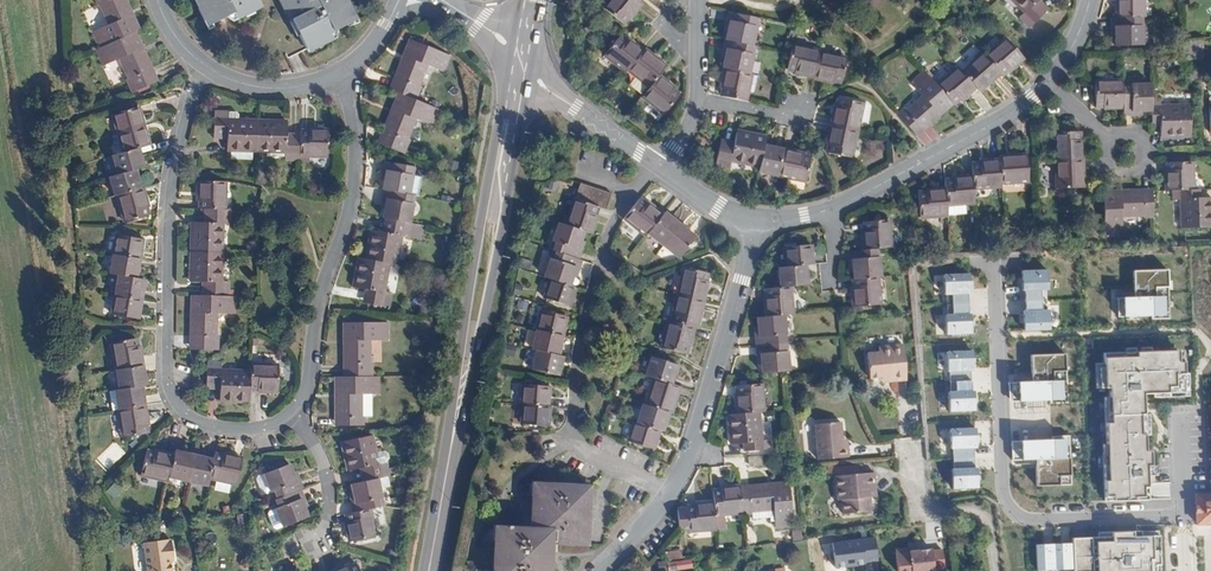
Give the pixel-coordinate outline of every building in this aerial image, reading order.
[(96,4),(98,3),(104,15),(126,12),(120,0),(94,0),(96,4)] [(207,24),(232,12),(233,16),(258,3),(256,0),(195,0),(207,24)] [(303,50),(329,38),(327,34),(352,22),(342,0),(280,0),(303,50)] [(614,24),(620,18),(622,20),(634,5),(628,0),(603,0),(596,10),(614,24)] [(1023,10),(1018,15),(1028,25),(1047,7),(1040,0),(1013,0),(1023,10)] [(1117,18),(1141,17),(1145,17),(1144,0),(1117,0),(1117,18)] [(107,22),(90,31),(97,47),(132,31),(137,29),(130,14),(127,14),(126,12),(104,15),(107,22)] [(722,24),(720,42),(721,42),(746,47),(751,19),(722,13),(720,23),(722,24)] [(1114,27),(1115,46),(1142,45),(1141,17),(1117,18),(1112,18),(1112,27),(1114,27)] [(93,49),(101,65),(116,59),(118,59),(122,67),(144,63),(137,48),(140,47),(132,31),(97,47),(93,49)] [(983,55),(998,72),(999,73),(1006,68),(1007,69),(1022,56),(1004,36),(983,55)] [(1181,39),(1182,50),(1182,59),(1202,58),(1201,38),(1181,39)] [(407,57),(394,91),(400,94),(416,100),(422,86),(418,85),(426,66),(444,73),(451,55),(411,39),(404,56),(407,57)] [(598,59),(622,77),(623,74),(638,56),(620,43),(619,44),(613,40),(598,59)] [(722,51),(718,69),(723,70),(744,75),(750,48),(746,47),(721,42),(720,51),(722,51)] [(789,48),(784,71),(792,73),(792,75),(811,79),(816,55),(816,53),(789,48)] [(959,70),(973,86),(977,91),(998,72),(983,55),(980,52),(959,70)] [(638,56),(623,74),(645,91),(654,79),(661,70),(640,53),(638,56)] [(816,55),(811,79),(810,82),(831,85),(831,83),(839,84),(844,60),(816,55)] [(126,77),(127,78),(125,79),(130,91),(152,81),(144,63),(122,67),(126,77)] [(935,84),(950,101),(951,102),(957,96),(959,98),(973,86),(959,70),(955,66),(935,84)] [(920,95),(904,110),(902,108),(895,114),(914,135),(936,115),(936,113),(950,101),(935,84),(921,69),(908,81),(920,95)] [(723,70),(719,88),(722,89),(720,98),(743,103),(749,76),(744,75),(723,70)] [(645,91),(638,101),(659,117),(674,98),(668,94),(670,92),(654,79),(645,91)] [(1093,81),(1094,106),(1103,105),(1103,107),(1123,106),(1122,84),(1122,80),(1093,81)] [(1122,84),(1123,106),(1123,113),(1133,113),(1133,111),(1151,110),(1151,98),(1150,83),(1122,84)] [(395,111),(382,145),(405,155),(411,141),(407,139),(415,119),(433,126),(440,110),(416,100),(400,94),(393,110),(395,111)] [(1161,119),(1161,137),(1191,135),(1189,105),(1161,105),(1160,98),(1151,98),(1151,110),(1152,119),(1161,119)] [(832,108),(828,127),(854,133),(860,106),(837,100),(835,108),(832,108)] [(112,111),(117,131),(143,123),(138,103),(112,111)] [(213,108),(213,129),(226,129),(226,147),(255,148),(257,117),(228,116),(228,108),(213,108)] [(257,117),(255,148),(285,149),(285,157),(298,157),(298,152),(299,130),(286,130),(286,118),(257,117)] [(117,131),(122,149),(137,145),(148,142),(143,123),(117,131)] [(299,130),(298,152),(326,153),(327,127),(308,126),(308,128),(299,127),(299,130)] [(826,148),(824,156),(848,161),(854,133),(828,127),(824,147),(826,148)] [(718,139),(712,165),(725,168),(727,160),(756,166),(760,145),(762,136),(733,130),(731,141),(718,139)] [(1054,134),(1055,162),(1082,161),(1081,140),(1078,140),(1078,133),(1054,134)] [(111,152),(117,172),(134,167),(142,165),(137,145),(122,149),(111,152)] [(760,145),(756,166),(755,171),(774,175),(779,149),(760,145)] [(779,149),(774,175),(802,181),(807,158),(799,156),(800,154),(779,149)] [(997,160),(999,184),(1027,182),(1025,156),(997,157),(997,160)] [(969,165),(970,177),(971,189),(999,188),(999,184),(997,160),(978,162),(978,164),(969,165)] [(386,170),(383,189),(384,189),(409,194),(413,167),(385,161),(384,170),(386,170)] [(1055,162),(1056,190),(1082,189),(1082,161),(1055,162)] [(1166,172),(1167,192),(1174,192),(1194,191),(1192,163),(1169,164),(1169,172),(1166,172)] [(108,174),(113,193),(116,192),(139,185),(134,167),(117,172),(108,174)] [(942,181),(943,189),(944,205),(972,203),(971,189),(970,177),(951,179),(951,181),(942,181)] [(198,179),(198,199),(200,199),(200,207),(204,207),(223,208),(224,180),(198,179)] [(570,179),(564,196),(566,197),(572,199),(578,182),(570,179)] [(578,182),(572,199),(580,201),(585,185),(578,182)] [(116,192),(124,218),(146,212),(144,204),(147,203),(142,184),(139,185),(116,192)] [(585,185),(580,201),(587,204),(593,188),(585,185)] [(593,188),(587,204),(589,205),(595,207),(601,191),(593,188)] [(386,200),(382,217),(386,218),(410,222),(415,195),(409,194),(384,189),(382,199),(386,200)] [(915,193),(917,219),(945,216),(944,205),(943,189),(924,191),(924,193),(915,193)] [(1104,194),(1105,237),(1123,236),(1122,218),(1144,217),(1144,220),(1154,219),(1152,197),(1152,191),(1121,192),(1120,193),(1104,194)] [(1184,230),(1210,229),(1210,199),(1201,200),(1200,191),(1194,191),(1174,192),(1174,201),(1183,201),(1184,230)] [(566,197),(557,223),(580,231),(583,232),(589,214),(587,213),(589,205),(587,204),(580,201),(572,199),(566,197)] [(619,219),(642,235),(644,234),(659,214),(644,202),(642,204),(635,199),(619,219)] [(203,222),(191,221),(191,229),(190,250),(197,250),(221,251),(222,221),(229,221),(230,208),(223,208),(204,207),(203,222)] [(659,214),(644,234),(660,246),(677,224),(661,212),(659,214)] [(371,229),(366,259),(388,263),(396,264),(401,236),(409,237),(411,222),(410,222),(386,218),(383,232),(371,229)] [(862,231),(863,251),(877,250),(890,248),(887,219),(886,219),(886,220),(863,222),(864,231),(862,231)] [(553,222),(546,248),(548,249),(574,258),(577,250),(574,248),(580,231),(557,223),(553,222)] [(677,224),(660,246),(676,258),(693,238),(677,224)] [(143,238),(116,233),(115,242),(113,253),(139,257),(143,238)] [(782,248),(784,268),(803,266),(811,265),(809,245),(782,248)] [(548,249),(539,276),(541,276),(565,284),(570,268),(573,268),(576,259),(574,258),(548,249)] [(197,250),(190,250),(190,278),(190,279),(201,280),(201,294),(203,294),(227,295),(228,281),(220,280),(221,251),(197,250)] [(851,261),(852,279),(877,277),(880,276),(877,250),(863,251),(848,252),(849,261),(851,261)] [(113,253),(109,273),(118,274),(135,277),(139,257),(113,253)] [(360,257),(354,287),(366,289),(364,302),(389,307),(391,293),(383,291),(388,263),(366,259),(360,257)] [(776,268),(778,288),(788,287),(805,285),(803,266),(784,268),(776,268)] [(681,268),(675,295),(701,301),(706,281),(702,280),(704,274),(681,268)] [(1020,271),(1021,331),(1050,331),(1050,309),(1042,310),(1041,290),(1048,290),(1048,271),(1020,271)] [(974,272),(944,272),(944,296),(955,297),(956,316),(948,317),(949,339),(978,338),(974,272)] [(118,274),(114,293),(141,298),(145,279),(135,277),(118,274)] [(541,276),(535,295),(561,303),(567,285),(565,284),(541,276)] [(1141,300),(1120,300),(1122,327),(1174,325),(1175,276),(1140,276),(1141,300)] [(851,288),(852,307),(879,305),(877,277),(852,279),(853,288),(851,288)] [(762,298),(764,317),(781,315),(791,314),(788,287),(778,288),(763,290),(764,297),(762,298)] [(114,293),(111,311),(137,316),(141,298),(114,293)] [(201,294),(190,293),(190,312),(188,313),(187,347),(212,349),(216,349),(217,334),(214,334),(214,312),(233,313),(234,295),(227,295),(203,294),(201,294)] [(675,295),(669,322),(689,326),(695,328),(701,301),(675,295)] [(517,300),(515,309),(525,311),(527,302),(517,300)] [(535,310),(530,329),(556,335),(561,316),(535,310)] [(755,337),(756,347),(784,344),(781,315),(764,317),(755,318),(757,337),(755,337)] [(342,339),(342,375),(372,375),(372,360),(369,360),(369,339),(389,338),(389,321),(344,323),(344,339),(342,339)] [(666,321),(659,348),(685,354),(689,335),(687,334),(689,326),(669,322),(666,321)] [(530,329),(525,348),(528,349),(552,354),(556,335),(530,329)] [(111,339),(115,368),(141,364),(138,343),(135,343),(134,336),(111,339)] [(863,352),(866,377),(878,376),(878,378),(887,377),(887,381),(903,379),(899,343),(875,346),(875,351),(863,352)] [(759,353),(761,372),(784,370),(787,370),(784,344),(756,347),(756,353),(759,353)] [(528,349),(524,368),(550,374),(554,355),(552,354),(528,349)] [(978,353),(951,352),(950,372),(955,372),(955,386),(951,388),(952,416),(982,416),(978,353)] [(648,358),(642,376),(650,379),(667,385),(673,365),(648,358)] [(1037,380),(1013,382),(1014,410),(1074,409),(1072,358),(1036,358),(1037,380)] [(1105,360),(1109,506),(1158,505),(1153,401),(1191,399),(1191,358),(1105,360)] [(214,362),(205,362),(205,386),(217,387),(218,387),(218,391),(218,399),(219,399),(247,401),(247,388),(248,370),(219,368),(219,362),(214,362)] [(115,368),(117,386),(140,383),(144,382),(141,364),(115,368)] [(248,370),(247,388),(255,388),(255,390),(275,392),(276,366),(248,364),(248,370)] [(335,375),(336,423),(363,423),(363,414),(361,414),(361,394),(380,392),(381,392),(380,375),(372,375),(342,375),(335,375)] [(650,379),(642,405),(666,413),(669,414),(677,388),(667,385),(650,379)] [(113,387),(116,407),(143,402),(140,383),(117,386),(113,387)] [(733,394),(735,414),(757,412),(763,411),(759,383),(734,385),(735,393),(733,394)] [(518,384),(517,403),(519,403),(543,405),(544,386),(518,384)] [(116,407),(121,434),(144,431),(143,423),(145,422),(143,402),(116,407)] [(519,403),(518,423),(545,426),(546,405),(543,405),(519,403)] [(640,404),(634,423),(657,431),(660,432),(666,413),(642,405),(640,404)] [(725,414),(729,444),(741,443),(742,452),(769,449),(767,439),(760,440),(757,412),(735,414),(725,414)] [(814,423),(818,459),(849,456),(848,446),(843,446),(842,441),(840,421),(814,423)] [(631,422),(625,441),(651,450),(657,431),(634,423),(631,422)] [(982,430),(951,430),(955,492),(985,491),(984,467),(977,467),(977,451),(981,453),(982,430)] [(342,441),(348,469),(359,466),(362,481),(377,478),(388,475),(385,461),(377,462),(370,433),(342,441)] [(171,451),(166,472),(186,477),(193,450),(172,445),(171,451)] [(143,446),(137,470),(165,477),(166,472),(171,451),(152,446),(151,448),(143,446)] [(1075,489),(1073,448),(1015,447),(1016,470),(1043,471),(1043,490),(1075,489)] [(207,474),(209,467),(212,455),(206,453),(193,450),(186,477),(205,482),(207,474)] [(209,467),(207,474),(210,474),(232,480),(234,480),(240,455),(227,452),(222,450),(221,453),(212,451),(212,455),(209,467)] [(835,465),(838,499),(842,498),(843,512),(871,509),(869,496),(873,495),(873,486),(876,486),(874,461),(835,465)] [(266,474),(277,500),(302,489),(304,488),(300,479),(299,480),(292,463),(266,474)] [(351,483),(354,500),(352,500),(354,510),(370,507),(382,504),(377,478),(362,481),(351,483)] [(738,485),(741,514),(741,515),(749,514),(750,514),(750,511),(766,509),(767,519),(767,521),(768,522),(773,522),(773,527),(788,526),(784,481),(738,485)] [(112,483),(104,491),(112,499),(120,492),(112,483)] [(492,570),(548,570),(549,540),(582,542),(584,485),(534,483),(534,494),(530,494),(529,529),(508,528),(508,526),(505,526),(505,528),(496,527),(496,539),(493,539),(492,570)] [(1160,495),(1170,495),(1170,483),(1160,483),(1160,495)] [(715,492),(717,516),(741,514),(738,485),(719,488),(719,491),(715,492)] [(275,501),(285,526),(310,516),(303,499),(305,498),(302,489),(277,500),(275,501)] [(1194,492),(1193,508),(1193,524),(1210,523),(1210,493),(1194,492)] [(690,507),(692,521),(685,522),(686,533),(714,530),(713,516),(712,503),(693,504),(692,507),(690,507)] [(345,522),(349,540),(375,534),(370,507),(354,510),(346,512),(348,521),(345,522)] [(749,514),(749,520),(767,519),(766,509),(750,511),(750,514),(749,514)] [(874,538),(833,543),(836,569),(877,564),(874,538)] [(148,570),(172,570),(171,562),(170,555),(173,555),(172,541),(169,541),(168,540),(144,543),(148,570)] [(1039,546),(1040,570),(1164,570),(1163,540),(1076,540),(1076,545),(1039,546)] [(896,569),(910,567),(910,570),(913,570),(933,568),(933,564),(930,547),(930,545),(917,546),(908,547),(905,545),(899,546),(894,551),(896,569)] [(930,547),(933,564),(942,563),(940,546),(930,547)] [(667,570),(668,570),(692,567),(692,559),(666,563),(666,564),(667,570)]
